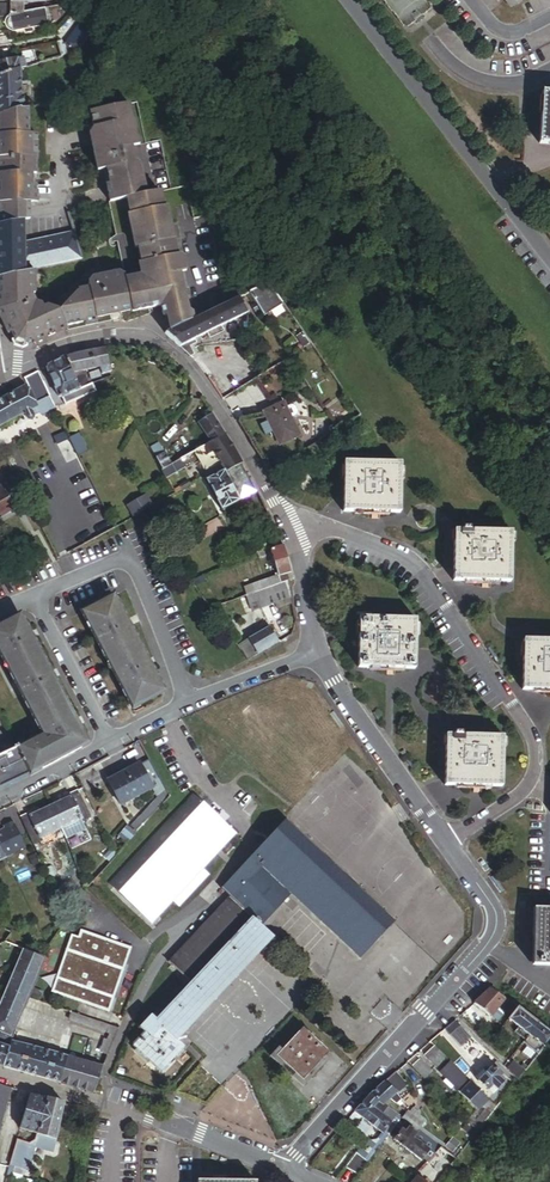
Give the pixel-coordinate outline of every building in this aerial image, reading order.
[(58,12),(58,7),(22,13),(21,10),(25,9),(25,7),(43,7),(43,0),(6,0),(5,5),(5,9),(0,9),(0,21),(45,14),(58,12)] [(67,10),(67,0),(58,0),(58,7),(58,12),(67,10)] [(501,7),(507,16),(517,9),(512,0),(501,7)] [(47,31),(45,14),(0,21),(0,39),(26,34),(31,33),(47,31)] [(66,59),(75,56),(91,36),(95,31),(92,29),(82,24),(65,46),(62,48),(66,59)] [(8,48),(7,40),(0,42),(0,50),(8,48)] [(61,60),(66,59),(62,48),(61,44),(56,46),(61,60)] [(10,60),(8,52),(0,54),(0,62),(10,60)] [(19,73),(25,72),(23,62),(17,63),(19,73)] [(76,85),(86,82),(78,62),(68,66),(76,85)] [(19,73),(17,63),(0,66),(0,80),(19,73)] [(21,104),(19,73),(0,80),(0,109),(21,104)] [(549,144),(549,92),(543,92),(540,143),(549,144)] [(106,206),(119,271),(116,276),(89,282),(87,284),(94,305),(99,321),(130,315),(130,316),(163,309),(169,337),(176,333),(211,315),(208,301),(222,298),(206,222),(192,225),(185,190),(170,194),(159,144),(145,147),(137,108),(121,111),(118,93),(86,99),(92,132),(91,133),(89,137),(96,174),(101,174),(108,206),(106,206)] [(21,113),(21,104),(0,109),(0,118),(21,113)] [(26,139),(26,112),(21,113),(0,118),(0,144),(26,139)] [(35,161),(34,139),(26,139),(0,144),(0,206),(10,205),(30,201),(29,177),(33,177),(33,161),(35,161)] [(28,224),(28,206),(30,206),(30,201),(10,205),(0,206),(0,229),(22,225),(28,224)] [(24,276),(23,246),(22,225),(0,229),(0,281),(24,276)] [(31,275),(81,263),(73,237),(29,245),(23,246),(24,276),(31,275)] [(32,298),(31,275),(24,276),(0,281),(0,325),(30,318),(55,313),(46,310),(43,311),(41,307),(35,305),(33,307),(29,300),(32,298)] [(60,312),(94,305),(87,284),(85,286),(86,291),(76,293),(78,302),(67,304),(60,312)] [(267,319),(284,308),(270,285),(252,295),(259,307),(263,313),(267,319)] [(224,334),(252,319),(243,299),(211,315),(176,333),(169,337),(165,338),(184,354),(193,350),(212,340),(224,334)] [(39,340),(40,344),(67,330),(67,329),(96,323),(95,322),(99,321),(94,305),(60,312),(55,313),(30,318),(36,340),(39,340)] [(259,316),(263,313),(259,307),(255,309),(259,316)] [(36,340),(30,318),(0,325),(0,326),(7,338),(9,337),(14,346),(24,349),(32,345),(33,347),(40,344),(39,340),(36,340)] [(212,340),(214,345),(226,339),(224,334),(212,340)] [(306,351),(312,347),(305,336),(299,340),(306,351)] [(194,364),(198,362),(193,350),(184,354),(194,364)] [(64,362),(80,392),(94,387),(92,381),(89,383),(87,379),(83,378),(79,381),(77,375),(99,371),(100,378),(110,376),(105,353),(74,358),(64,362)] [(83,399),(84,401),(98,394),(94,387),(80,392),(64,362),(47,370),(46,373),(49,380),(53,381),(58,391),(56,394),(60,401),(63,401),(71,398),(74,403),(83,399)] [(35,376),(46,396),(58,391),(53,381),(49,380),(46,373),(47,370),(35,376)] [(35,408),(49,401),(46,396),(35,376),(21,383),(25,393),(27,392),(35,408)] [(311,388),(305,378),(301,381),(307,390),(311,388)] [(63,401),(60,401),(56,394),(58,391),(46,396),(49,401),(54,413),(66,407),(67,409),(84,401),(83,399),(74,403),(71,398),(63,401)] [(32,417),(38,414),(40,418),(42,418),(45,418),(54,413),(49,401),(35,408),(27,392),(25,393),(18,396),(17,394),(5,400),(4,398),(0,400),(0,428),(24,416),(26,421),(28,422),(30,422),(32,421),(33,419),(32,417)] [(285,446),(305,436),(288,404),(269,414),(273,423),(279,433),(285,446)] [(199,426),(211,446),(226,438),(209,413),(202,417),(205,422),(199,426)] [(356,422),(361,418),(357,413),(352,417),(356,422)] [(146,445),(154,440),(143,421),(135,426),(146,445)] [(270,438),(279,433),(273,423),(265,427),(270,438)] [(333,439),(338,435),(337,431),(333,429),(329,432),(329,437),(333,439)] [(181,463),(204,450),(196,436),(173,449),(181,463)] [(258,494),(226,438),(211,446),(205,449),(210,457),(215,454),(223,469),(204,480),(223,513),(258,494)] [(86,455),(78,439),(70,443),(78,459),(86,455)] [(156,462),(162,473),(171,468),(165,457),(156,462)] [(171,468),(162,473),(166,481),(184,471),(180,463),(171,468)] [(344,518),(400,519),(401,469),(345,468),(344,518)] [(296,486),(302,494),(311,488),(305,479),(296,486)] [(182,492),(190,488),(186,482),(178,486),(182,492)] [(13,512),(4,495),(0,497),(0,519),(13,512)] [(107,520),(113,531),(152,510),(146,499),(107,520)] [(454,584),(511,585),(512,534),(471,534),(464,533),(461,533),(455,533),(454,584)] [(287,584),(293,583),(283,550),(271,554),(274,564),(276,571),(278,578),(262,584),(265,592),(287,584)] [(259,562),(267,560),(264,553),(257,556),(259,562)] [(194,588),(202,585),(200,580),(191,584),(194,588)] [(220,625),(291,600),(287,584),(265,592),(246,598),(210,611),(220,625)] [(246,598),(265,592),(262,584),(243,590),(246,598)] [(164,693),(114,597),(84,612),(134,708),(164,693)] [(85,748),(23,620),(0,631),(0,655),(40,738),(16,750),(28,775),(85,748)] [(358,671),(416,672),(417,622),(359,621),(358,671)] [(246,665),(278,646),(268,630),(237,649),(246,665)] [(549,694),(549,644),(522,643),(521,694),(549,694)] [(445,790),(502,791),(503,740),(461,739),(455,739),(452,739),(446,739),(445,790)] [(28,775),(16,750),(0,757),(0,789),(28,775)] [(148,763),(116,780),(108,785),(120,808),(147,793),(150,797),(157,798),(164,792),(148,763)] [(132,830),(138,835),(169,801),(164,794),(132,830)] [(81,827),(89,823),(76,795),(67,799),(69,802),(51,811),(61,832),(79,823),(81,827)] [(152,926),(235,837),(192,797),(109,886),(152,926)] [(29,818),(21,822),(34,849),(42,845),(41,842),(61,832),(51,811),(30,820),(29,818)] [(391,925),(284,824),(251,860),(260,868),(289,896),(358,960),(391,925)] [(135,838),(127,831),(118,842),(126,849),(135,838)] [(230,900),(259,927),(289,896),(260,868),(230,900)] [(275,942),(259,927),(230,900),(169,965),(189,984),(185,988),(187,990),(155,1025),(149,1019),(139,1031),(144,1036),(132,1049),(159,1075),(175,1058),(182,1050),(177,1045),(195,1027),(275,942)] [(538,912),(536,970),(549,970),(549,913),(538,912)] [(77,942),(70,939),(50,997),(79,1007),(81,1003),(86,1005),(84,1009),(108,1017),(113,1002),(124,969),(130,952),(79,935),(77,942)] [(45,959),(24,951),(0,1013),(0,1033),(3,1034),(0,1040),(0,1070),(4,1071),(11,1045),(45,959)] [(127,970),(124,969),(113,1002),(115,1003),(127,970)] [(474,1008),(491,1020),(502,1006),(505,1003),(490,992),(474,1008)] [(31,1001),(39,1004),(42,997),(33,994),(31,1001)] [(491,1020),(497,1025),(509,1011),(502,1006),(491,1020)] [(507,1022),(527,1037),(537,1024),(517,1009),(507,1022)] [(309,1023),(312,1020),(307,1015),(304,1018),(309,1023)] [(102,1056),(108,1058),(118,1033),(70,1017),(68,1023),(112,1038),(110,1043),(107,1043),(102,1056)] [(537,1058),(543,1050),(527,1037),(507,1022),(505,1024),(515,1032),(511,1036),(521,1044),(520,1046),(537,1058)] [(537,1024),(527,1037),(543,1050),(549,1041),(549,1035),(537,1024)] [(175,1058),(179,1062),(193,1047),(187,1042),(198,1030),(195,1027),(177,1045),(182,1050),(175,1058)] [(450,1039),(461,1050),(472,1039),(460,1029),(450,1039)] [(302,1087),(329,1059),(299,1031),(273,1059),(302,1087)] [(4,1071),(50,1084),(58,1058),(11,1045),(4,1071)] [(437,1072),(447,1062),(435,1051),(425,1061),(437,1072)] [(50,1084),(57,1086),(64,1060),(58,1058),(50,1084)] [(100,1077),(102,1072),(64,1060),(57,1086),(92,1096),(100,1077)] [(502,1077),(506,1073),(497,1063),(493,1068),(502,1077)] [(423,1083),(430,1076),(417,1064),(410,1071),(423,1083)] [(523,1069),(521,1072),(513,1065),(511,1067),(522,1077),(526,1072),(523,1069)] [(518,1083),(522,1077),(511,1067),(506,1073),(514,1080),(518,1083)] [(504,1084),(500,1080),(502,1077),(493,1068),(485,1076),(478,1083),(488,1093),(492,1088),(497,1092),(504,1084)] [(475,1081),(478,1083),(485,1076),(483,1073),(475,1081)] [(510,1084),(514,1080),(506,1073),(502,1077),(510,1084)] [(397,1096),(392,1092),(399,1086),(391,1080),(370,1099),(378,1104),(383,1109),(391,1102),(397,1096)] [(392,1092),(397,1096),(404,1090),(399,1086),(392,1092)] [(479,1112),(488,1103),(470,1086),(462,1096),(479,1112)] [(11,1091),(0,1088),(0,1130),(11,1091)] [(492,1097),(497,1092),(492,1088),(488,1093),(492,1097)] [(20,1132),(37,1137),(48,1103),(30,1097),(20,1132)] [(361,1120),(362,1121),(378,1104),(370,1099),(355,1116),(361,1120)] [(383,1109),(391,1115),(398,1107),(391,1102),(383,1109)] [(48,1103),(37,1137),(44,1140),(56,1144),(64,1107),(48,1103)] [(383,1109),(378,1104),(362,1121),(382,1137),(376,1141),(365,1147),(357,1158),(356,1158),(345,1172),(356,1181),(367,1166),(401,1122),(391,1115),(383,1109)] [(474,1131),(483,1121),(470,1109),(461,1119),(474,1131)] [(70,1126),(80,1128),(81,1124),(91,1126),(93,1114),(73,1110),(70,1126)] [(361,1120),(355,1116),(349,1122),(345,1127),(350,1131),(354,1127),(355,1128),(357,1127),(356,1126),(361,1120)] [(418,1134),(421,1130),(424,1127),(418,1122),(411,1117),(408,1121),(406,1119),(403,1122),(418,1134)] [(421,1164),(430,1153),(419,1145),(424,1139),(422,1138),(419,1135),(418,1136),(410,1130),(406,1135),(403,1133),(394,1143),(421,1164)] [(10,1164),(23,1167),(29,1147),(17,1143),(10,1164)] [(452,1169),(456,1163),(440,1151),(435,1157),(452,1169)]
